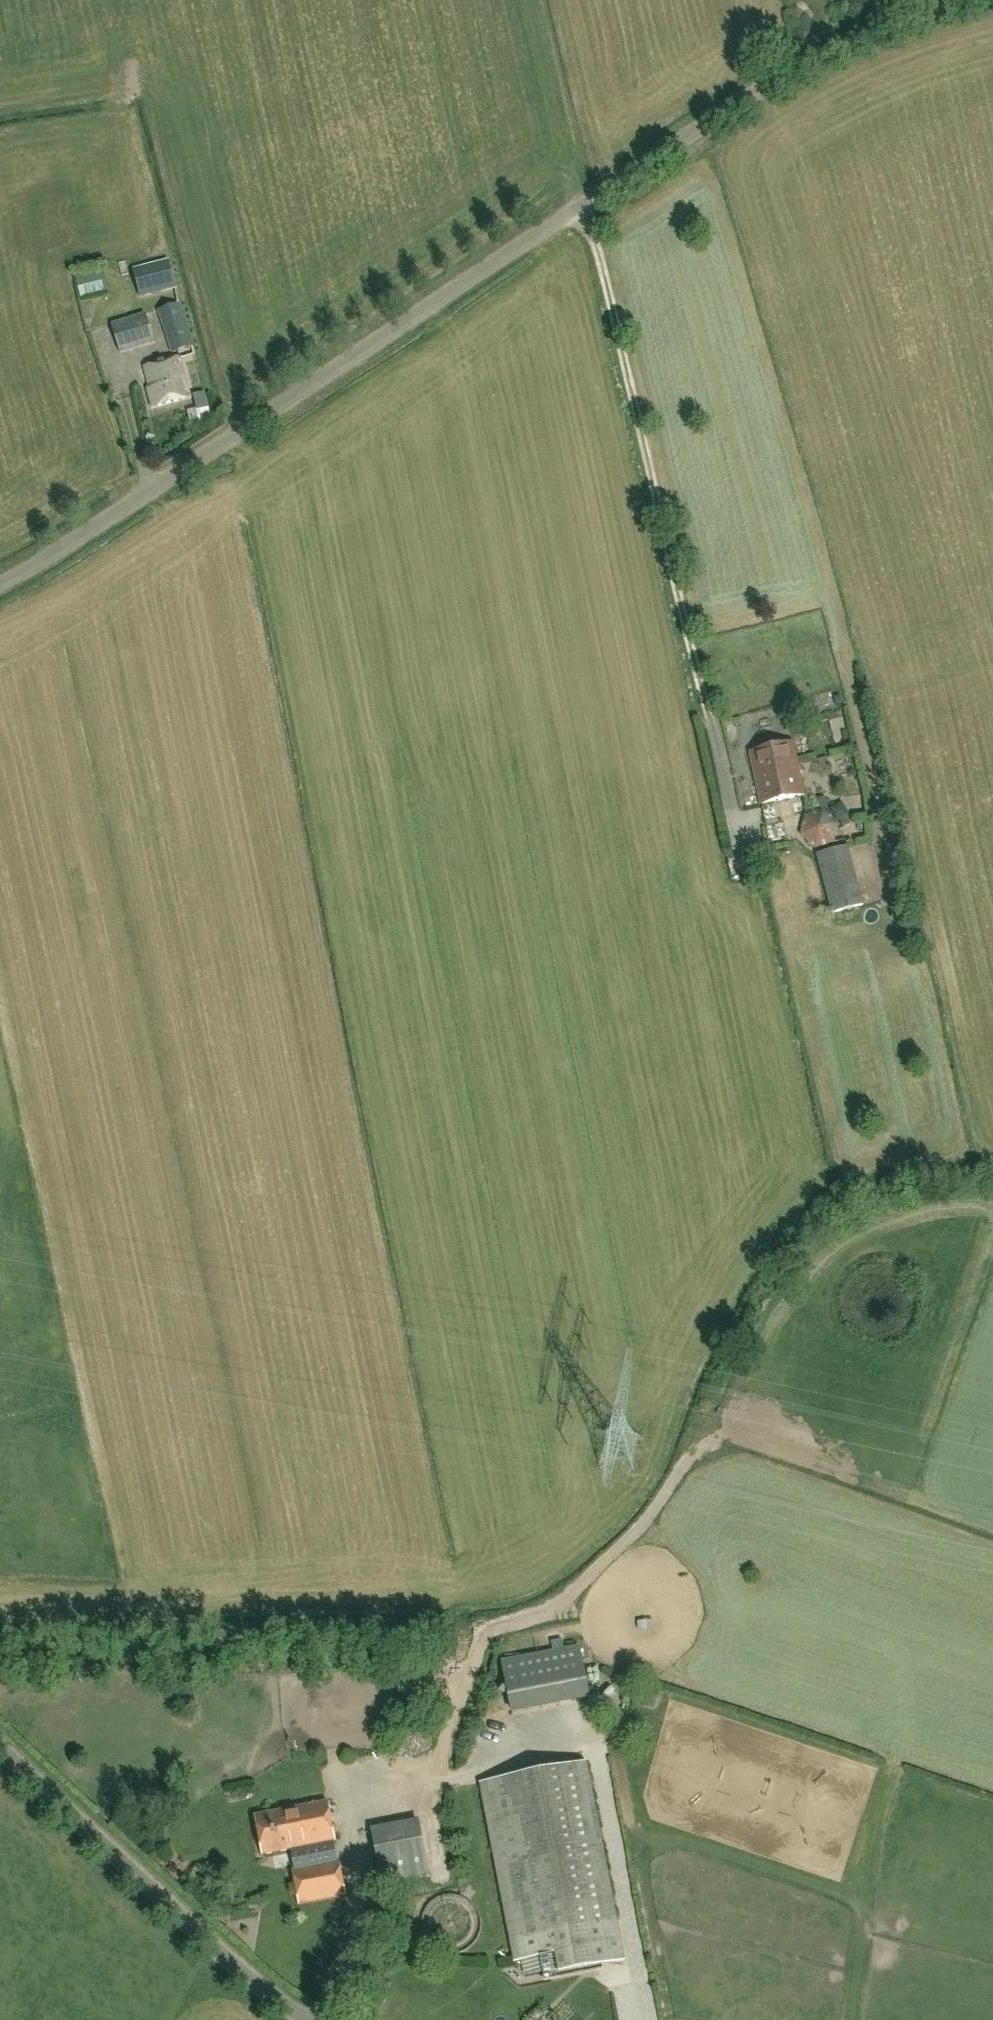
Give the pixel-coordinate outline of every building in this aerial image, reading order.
[(140,297),(175,288),(169,261),(134,270),(140,297)] [(173,353),(192,347),(178,304),(158,311),(173,353)] [(120,354),(154,343),(146,315),(112,327),(120,354)] [(153,408),(190,397),(178,358),(144,368),(151,389),(148,390),(153,408)] [(205,393),(193,395),(197,412),(208,409),(205,393)] [(762,804),(804,795),(792,744),(751,753),(762,804)] [(843,804),(832,810),(838,821),(849,815),(843,804)] [(835,844),(840,823),(825,808),(804,815),(800,836),(815,849),(835,844)] [(817,855),(832,913),(863,905),(848,847),(817,855)] [(579,1647),(502,1661),(512,1713),(589,1698),(579,1647)] [(433,1749),(433,1729),(416,1718),(398,1728),(398,1748),(415,1758),(433,1749)] [(543,1977),(625,1961),(586,1763),(480,1784),(514,1962),(539,1957),(543,1977)] [(337,1861),(334,1841),(336,1841),(328,1801),(255,1816),(263,1855),(290,1850),(294,1869),(292,1870),(299,1904),(346,1895),(339,1860),(337,1861)] [(382,1882),(429,1873),(418,1821),(371,1830),(382,1882)]
